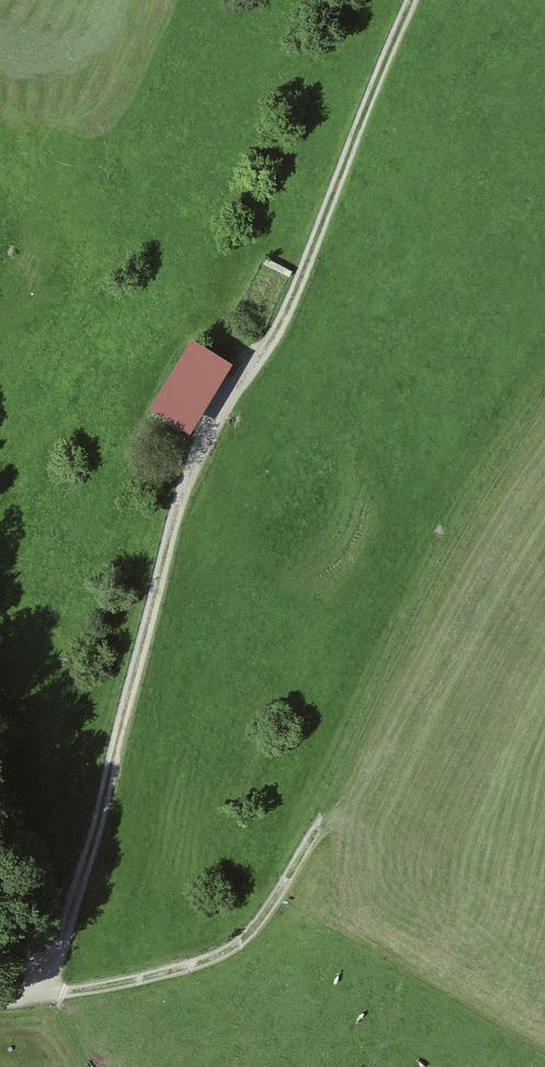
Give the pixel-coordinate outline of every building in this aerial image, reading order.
[(191,341),(148,412),(190,437),(232,366),(191,341)]
